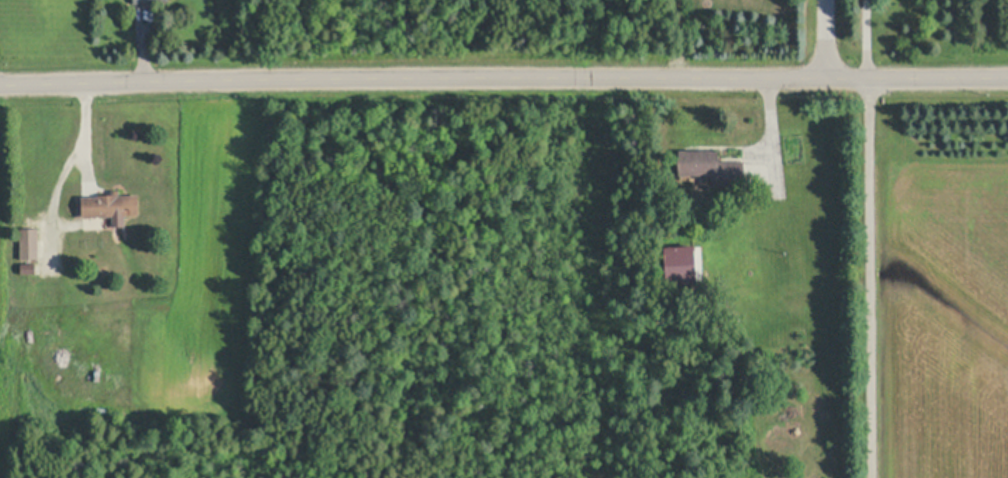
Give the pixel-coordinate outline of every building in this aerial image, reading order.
[(747,160),(747,184),(719,184),(719,171),(681,171),(681,148),(721,148),(721,160),(747,160)] [(125,217),(125,220),(125,227),(114,227),(113,217),(84,218),(83,199),(99,199),(99,196),(113,195),(113,192),(120,192),(120,197),(139,197),(140,213),(125,214),(125,217)] [(39,258),(22,258),(21,228),(38,227),(39,258)] [(697,279),(667,280),(665,244),(695,242),(697,279)] [(37,273),(22,273),(22,263),(37,263),(37,273)]
